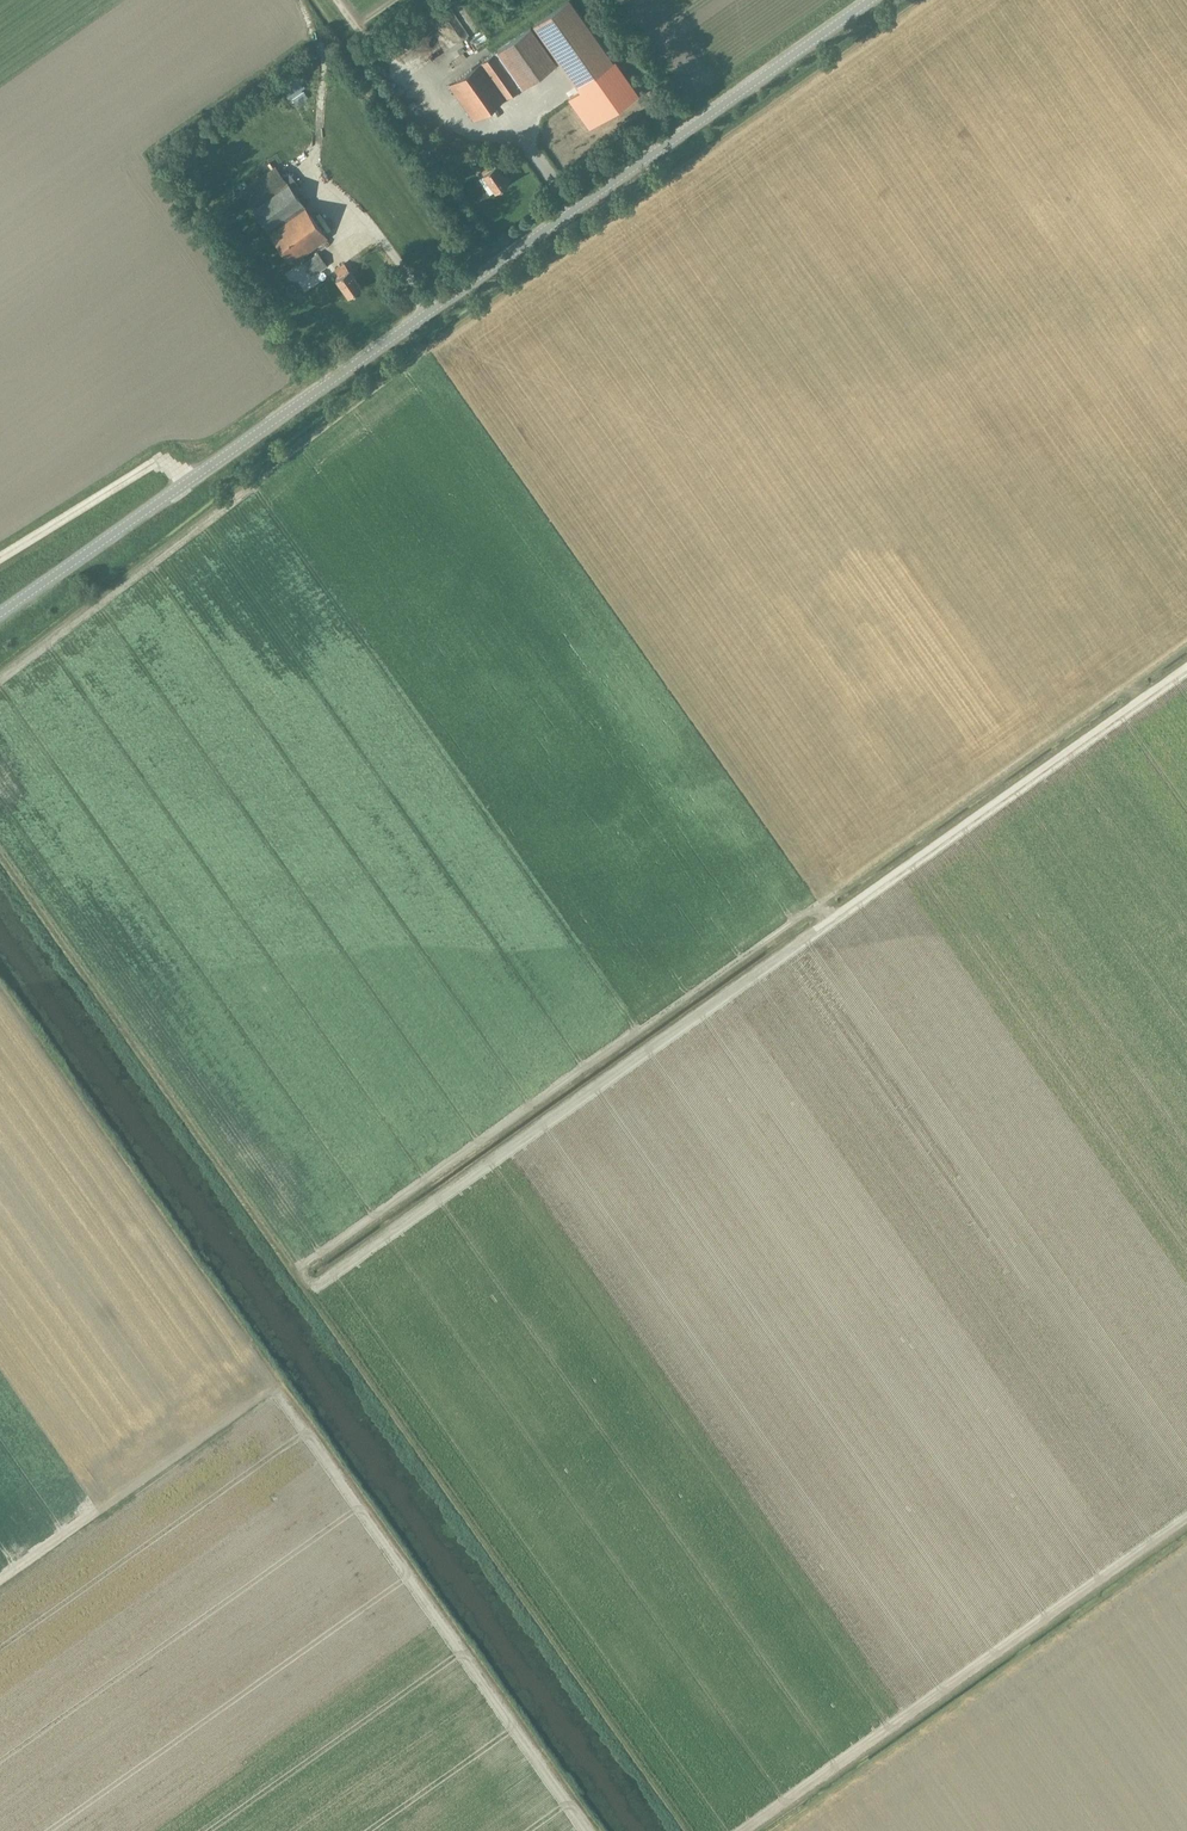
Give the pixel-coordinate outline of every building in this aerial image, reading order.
[(534,24),(580,89),(569,97),(589,126),(636,92),(571,0),(569,0),(534,24)] [(462,3),(457,6),(464,17),(469,14),(462,3)] [(449,85),(473,120),(517,88),(555,61),(531,27),(449,85)] [(495,191),(508,183),(496,165),(491,159),(482,165),(486,171),(483,174),(495,191)] [(267,229),(267,228),(302,203),(303,203),(275,165),(239,191),(267,229)] [(302,203),(267,228),(292,263),(327,238),(302,203)] [(314,275),(328,265),(318,252),(305,261),(314,275)] [(348,296),(361,287),(348,269),(344,263),(335,270),(339,276),(336,278),(348,296)]
